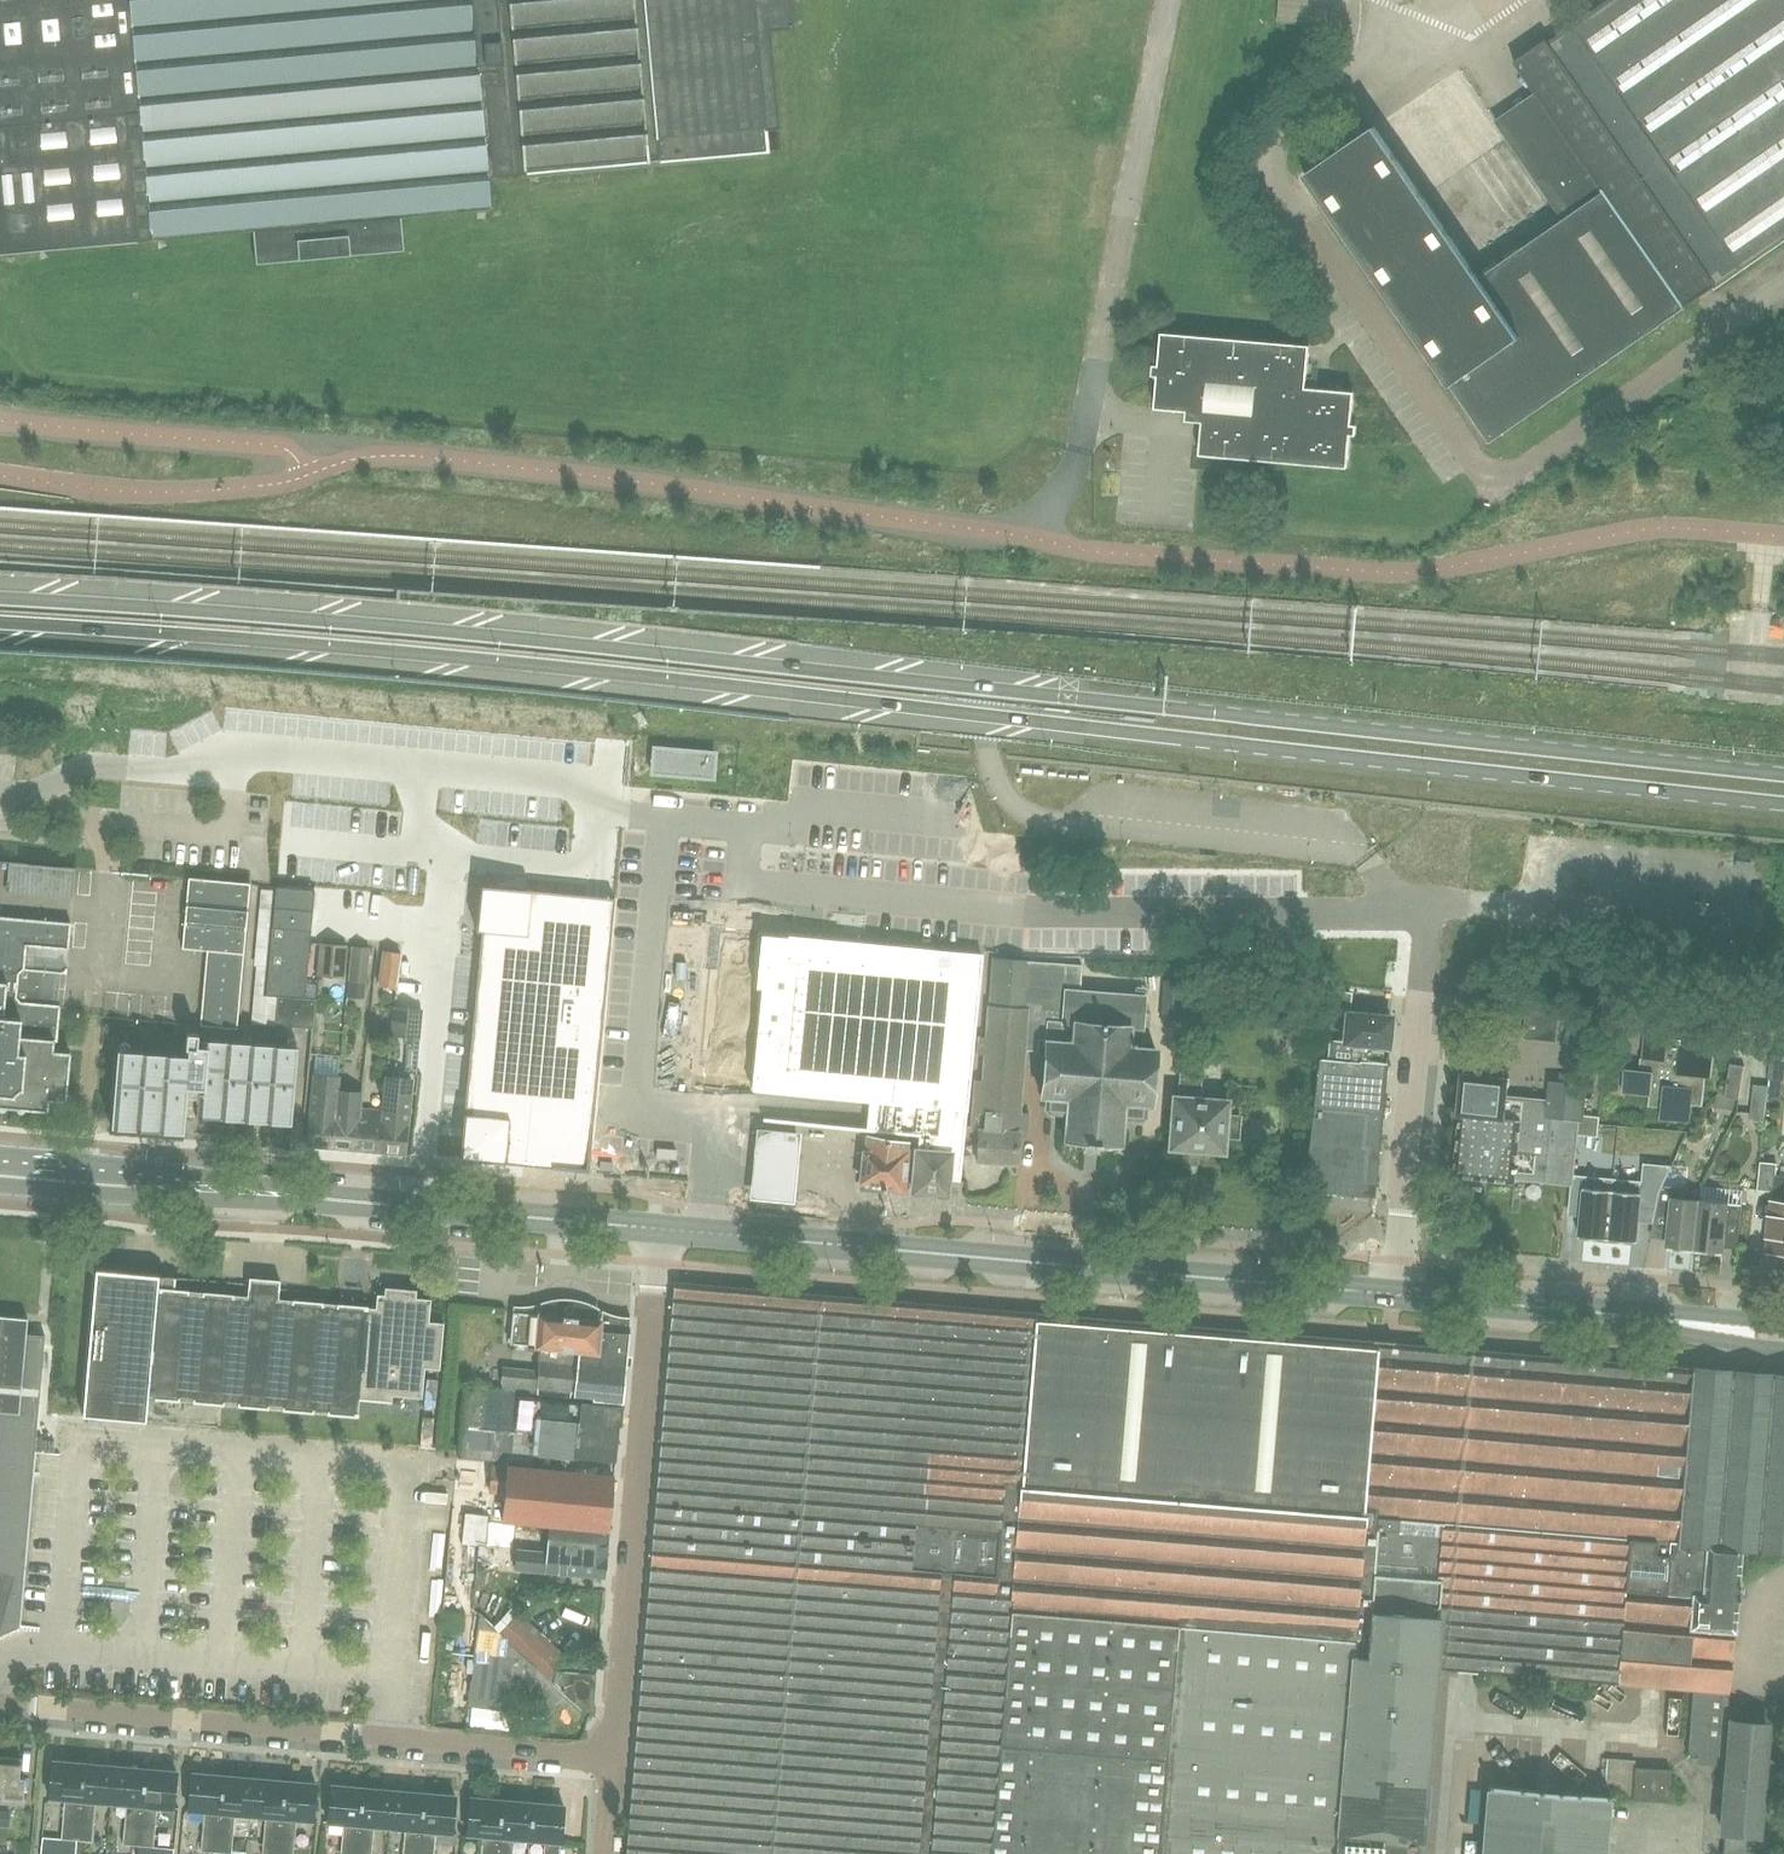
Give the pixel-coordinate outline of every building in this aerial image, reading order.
[(141,156),(142,156),(147,222),(487,196),(472,0),(129,0),(141,156)] [(1328,0),(1280,0),(1278,22),(1326,26),(1328,0)] [(1550,43),(1547,39),(1514,62),(1535,92),(1509,111),(1577,207),(1562,217),(1482,274),(1415,178),(1376,124),(1305,173),(1490,441),(1562,391),(1783,238),(1783,0),(1612,0),(1550,43)] [(115,131),(113,106),(89,108),(90,133),(115,131)] [(524,164),(642,158),(640,115),(522,122),(524,164)] [(1305,386),(1309,345),(1163,333),(1161,366),(1156,366),(1155,376),(1160,376),(1157,410),(1188,412),(1188,422),(1202,423),(1199,454),(1347,467),(1350,433),(1355,434),(1356,424),(1351,423),(1354,390),(1305,386)] [(717,751),(652,746),(650,775),(715,781),(717,751)] [(237,1028),(250,884),(189,878),(182,949),(207,951),(201,1025),(237,1028)] [(277,996),(306,998),(316,891),(277,887),(267,995),(277,996)] [(483,925),(477,925),(476,931),(482,931),(460,1159),(588,1171),(606,992),(578,989),(587,896),(525,890),(525,891),(487,887),(483,925)] [(71,923),(0,917),(0,1108),(48,1112),(49,1100),(66,1102),(71,1053),(52,1051),(53,1042),(57,1043),(60,1005),(21,1002),(16,997),(18,974),(23,970),(66,974),(71,923)] [(700,1062),(698,1082),(757,1088),(869,1099),(866,1130),(918,1135),(917,1151),(913,1192),(947,1195),(949,1179),(961,1180),(983,956),(794,938),(789,937),(740,933),(713,930),(700,1062)] [(344,978),(347,944),(319,942),(316,976),(344,978)] [(366,982),(369,946),(352,945),(349,981),(348,981),(347,996),(364,998),(366,982)] [(396,989),(401,953),(382,950),(377,986),(396,989)] [(976,1047),(973,1087),(975,1087),(971,1130),(980,1131),(978,1160),(1016,1164),(1018,1137),(1028,1137),(1029,1113),(1020,1112),(1025,1050),(1038,1052),(1039,1040),(1047,1041),(1042,1098),(1046,1098),(1045,1109),(1050,1113),(1067,1114),(1065,1141),(1086,1143),(1085,1145),(1101,1147),(1101,1144),(1122,1146),(1124,1118),(1144,1120),(1147,1111),(1147,1106),(1151,1106),(1156,1048),(1130,1045),(1132,1028),(1143,1029),(1146,994),(1081,989),(1083,967),(993,958),(989,1007),(986,1037),(977,1036),(976,1047)] [(1322,1009),(1346,1012),(1349,1013),(1351,993),(1324,990),(1322,1009)] [(275,1026),(312,1029),(315,999),(306,998),(277,996),(275,1026)] [(420,1038),(423,1010),(393,1007),(390,1035),(420,1038)] [(1557,1042),(1559,1013),(1526,1009),(1523,1039),(1557,1042)] [(1314,1107),(1331,1108),(1381,1113),(1391,1017),(1349,1013),(1346,1012),(1343,1040),(1329,1039),(1326,1060),(1319,1059),(1314,1107)] [(1712,1079),(1715,1050),(1681,1047),(1682,1040),(1669,1039),(1669,1032),(1647,1030),(1642,1071),(1625,1070),(1623,1092),(1651,1094),(1649,1108),(1663,1109),(1662,1121),(1690,1123),(1692,1107),(1703,1108),(1706,1078),(1712,1079)] [(183,1132),(185,1115),(291,1124),(298,1046),(197,1038),(198,1033),(187,1032),(185,1047),(187,1047),(186,1054),(118,1049),(111,1126),(183,1132)] [(1771,1054),(1768,1078),(1783,1080),(1783,1056),(1771,1054)] [(1743,1099),(1746,1065),(1732,1064),(1729,1097),(1743,1099)] [(1200,1098),(1202,1073),(1181,1071),(1179,1096),(1174,1096),(1169,1147),(1223,1152),(1225,1136),(1239,1137),(1241,1115),(1227,1114),(1229,1101),(1200,1098)] [(332,1147),(338,1089),(339,1075),(315,1072),(308,1144),(332,1147)] [(1462,1114),(1455,1176),(1515,1182),(1516,1178),(1572,1184),(1573,1184),(1574,1175),(1578,1135),(1598,1137),(1601,1117),(1585,1116),(1588,1085),(1551,1081),(1549,1101),(1508,1096),(1510,1078),(1463,1073),(1459,1114),(1462,1114)] [(384,1111),(379,1151),(404,1154),(412,1079),(388,1076),(384,1111)] [(1765,1119),(1768,1085),(1753,1084),(1750,1117),(1765,1119)] [(356,1149),(360,1108),(361,1091),(338,1089),(332,1147),(356,1149)] [(1331,1108),(1314,1107),(1305,1181),(1311,1182),(1310,1190),(1373,1196),(1381,1113),(1331,1108)] [(356,1149),(379,1151),(384,1111),(360,1108),(356,1149)] [(799,1125),(755,1121),(748,1190),(791,1194),(799,1125)] [(861,1188),(886,1191),(887,1188),(903,1189),(907,1140),(866,1135),(861,1188)] [(1777,1174),(1778,1163),(1762,1161),(1759,1190),(1773,1191),(1767,1250),(1783,1251),(1783,1175),(1777,1174)] [(1614,1179),(1608,1239),(1637,1242),(1639,1221),(1640,1212),(1656,1213),(1660,1191),(1663,1185),(1673,1167),(1644,1164),(1642,1182),(1614,1179)] [(1572,1184),(1570,1205),(1583,1206),(1582,1216),(1580,1237),(1608,1239),(1614,1179),(1574,1175),(1573,1184),(1572,1184)] [(1656,1213),(1656,1214),(1670,1215),(1668,1239),(1668,1245),(1696,1248),(1699,1218),(1701,1200),(1687,1199),(1688,1188),(1663,1185),(1660,1191),(1656,1213)] [(1699,1218),(1696,1248),(1724,1251),(1727,1220),(1741,1222),(1744,1190),(1702,1186),(1701,1200),(1699,1218)] [(148,1398),(357,1418),(359,1397),(391,1401),(392,1394),(423,1397),(426,1367),(440,1368),(444,1322),(430,1321),(432,1299),(416,1297),(417,1289),(387,1286),(386,1293),(378,1293),(376,1306),(280,1297),(282,1280),(266,1278),(250,1277),(249,1295),(175,1288),(176,1277),(140,1274),(96,1270),(83,1416),(146,1421),(148,1398)] [(676,1282),(629,1853),(1419,1853),(1435,1667),(1692,1688),(1687,1753),(1726,1756),(1720,1831),(1724,1831),(1722,1853),(1766,1853),(1767,1834),(1755,1833),(1759,1786),(1771,1783),(1772,1762),(1763,1756),(1765,1724),(1727,1721),(1741,1549),(1783,1553),(1783,1374),(676,1282)] [(501,1390),(621,1402),(622,1398),(624,1399),(632,1316),(629,1316),(629,1319),(517,1307),(517,1304),(514,1304),(511,1341),(535,1343),(535,1346),(539,1347),(537,1368),(504,1365),(502,1381),(501,1390)] [(24,1353),(26,1333),(27,1318),(0,1316),(0,1351),(24,1353)] [(20,1626),(35,1448),(45,1335),(36,1334),(26,1333),(24,1353),(0,1351),(0,1635),(20,1626)] [(621,1402),(501,1390),(466,1387),(459,1456),(558,1466),(560,1453),(615,1459),(619,1424),(621,1424),(623,1407),(621,1407),(621,1402)] [(558,1471),(558,1466),(459,1456),(459,1458),(493,1463),(490,1490),(504,1492),(502,1518),(608,1529),(613,1476),(558,1471)] [(486,1545),(488,1522),(489,1515),(464,1513),(461,1543),(486,1545)] [(604,1577),(608,1533),(550,1527),(548,1551),(517,1548),(515,1568),(604,1577)] [(504,1636),(522,1616),(513,1608),(495,1628),(504,1636)] [(469,1704),(530,1712),(534,1682),(536,1665),(530,1660),(521,1652),(513,1644),(504,1636),(495,1628),(480,1614),(478,1629),(469,1704)] [(513,1644),(531,1624),(522,1616),(504,1636),(513,1644)] [(521,1652),(540,1632),(531,1624),(513,1644),(521,1652)] [(530,1660),(549,1640),(540,1632),(521,1652),(530,1660)] [(539,1668),(557,1648),(549,1640),(530,1660),(536,1665),(539,1668)] [(554,1670),(566,1656),(557,1648),(539,1668),(548,1676),(554,1670)] [(554,1670),(593,1674),(595,1661),(593,1659),(567,1656),(566,1656),(554,1670)] [(548,1676),(539,1668),(536,1665),(534,1682),(558,1706),(568,1695),(548,1676)] [(595,1674),(593,1674),(554,1670),(548,1676),(568,1695),(582,1708),(591,1709),(595,1674)] [(529,1714),(548,1716),(558,1706),(534,1682),(530,1712),(529,1714)] [(21,1758),(0,1756),(0,1799),(24,1800),(26,1778),(19,1778),(21,1758)] [(1666,1801),(1668,1769),(1635,1766),(1635,1760),(1608,1758),(1605,1793),(1630,1794),(1630,1799),(1666,1801)] [(85,1763),(54,1760),(51,1797),(64,1798),(61,1839),(64,1839),(63,1853),(75,1853),(76,1840),(79,1840),(85,1763)] [(113,1802),(116,1765),(85,1763),(79,1840),(91,1841),(95,1801),(113,1802)] [(139,1846),(146,1768),(116,1765),(113,1802),(126,1803),(122,1844),(139,1846)] [(146,1768),(139,1846),(153,1847),(157,1806),(174,1807),(177,1771),(146,1768)] [(217,1852),(224,1775),(193,1772),(190,1809),(204,1810),(200,1851),(217,1852)] [(251,1814),(254,1777),(224,1775),(217,1852),(231,1853),(235,1813),(251,1814)] [(285,1780),(254,1777),(251,1814),(265,1815),(262,1853),(278,1853),(285,1780)] [(278,1853),(293,1853),(296,1818),(313,1819),(316,1783),(285,1780),(278,1853)] [(363,1787),(332,1785),(329,1821),(343,1822),(340,1853),(357,1853),(363,1787)] [(1606,1794),(1488,1785),(1482,1853),(1601,1853),(1606,1794)] [(393,1790),(363,1787),(357,1853),(371,1853),(374,1825),(390,1826),(393,1790)] [(423,1793),(393,1790),(390,1826),(405,1828),(403,1853),(418,1853),(423,1793)] [(435,1830),(451,1832),(455,1796),(423,1793),(418,1853),(434,1853),(435,1830)] [(481,1853),(496,1853),(501,1800),(470,1797),(466,1833),(482,1834),(481,1853)] [(531,1802),(501,1800),(496,1853),(512,1853),(514,1837),(528,1838),(531,1802)] [(543,1853),(559,1853),(559,1841),(563,1805),(531,1802),(528,1838),(545,1840),(543,1853)]
